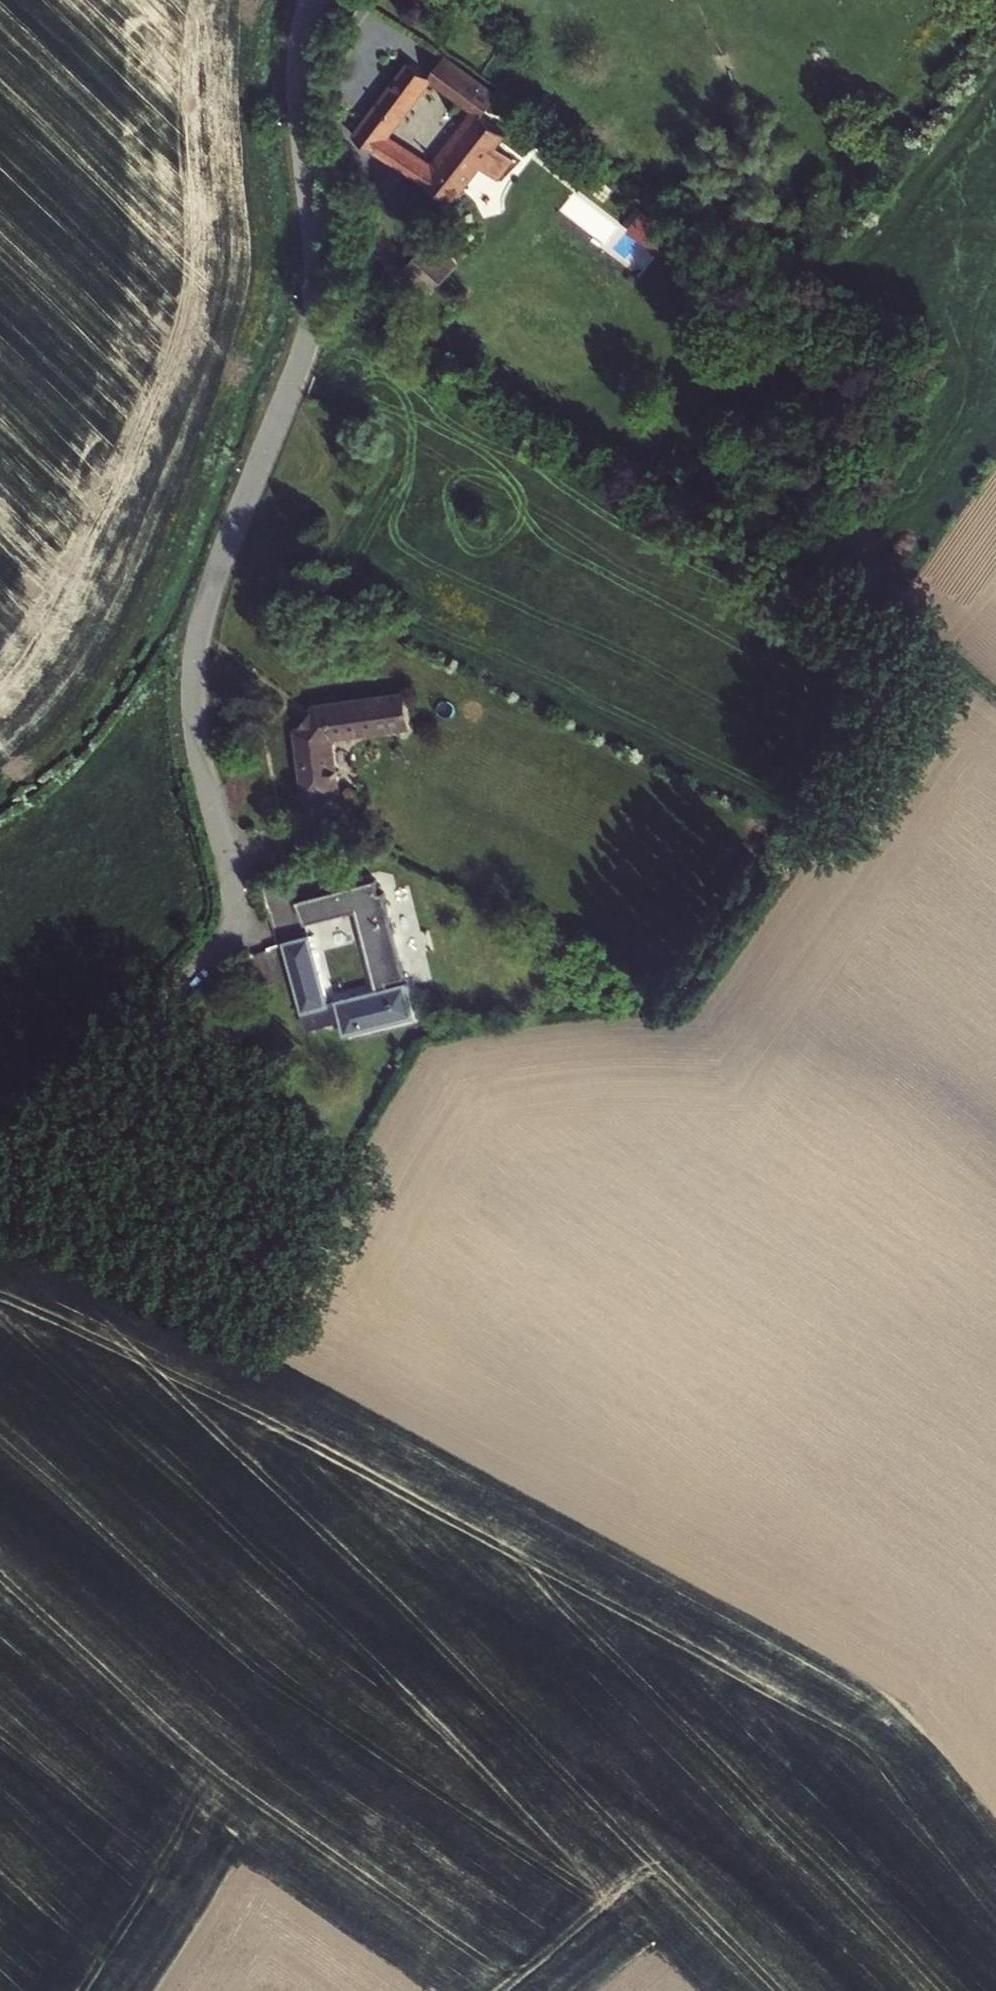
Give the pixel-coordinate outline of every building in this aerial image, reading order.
[(445,74),(490,106),(503,87),(454,51),(440,70),(424,58),(369,132),(464,199),(517,125),(493,108),(453,166),(402,130),(445,74)] [(418,259),(443,278),(468,256),(448,233),(418,259)] [(304,722),(295,735),(304,802),(342,796),(335,744),(412,734),(406,696),(314,708),(304,722)] [(414,968),(396,895),(388,897),(383,877),(372,879),(310,894),(316,917),(378,901),(378,902),(382,901),(388,927),(377,930),(388,974),(414,968)] [(356,1028),(425,1011),(417,978),(335,999),(318,933),(295,939),(317,1025),(353,1016),(356,1028)]
